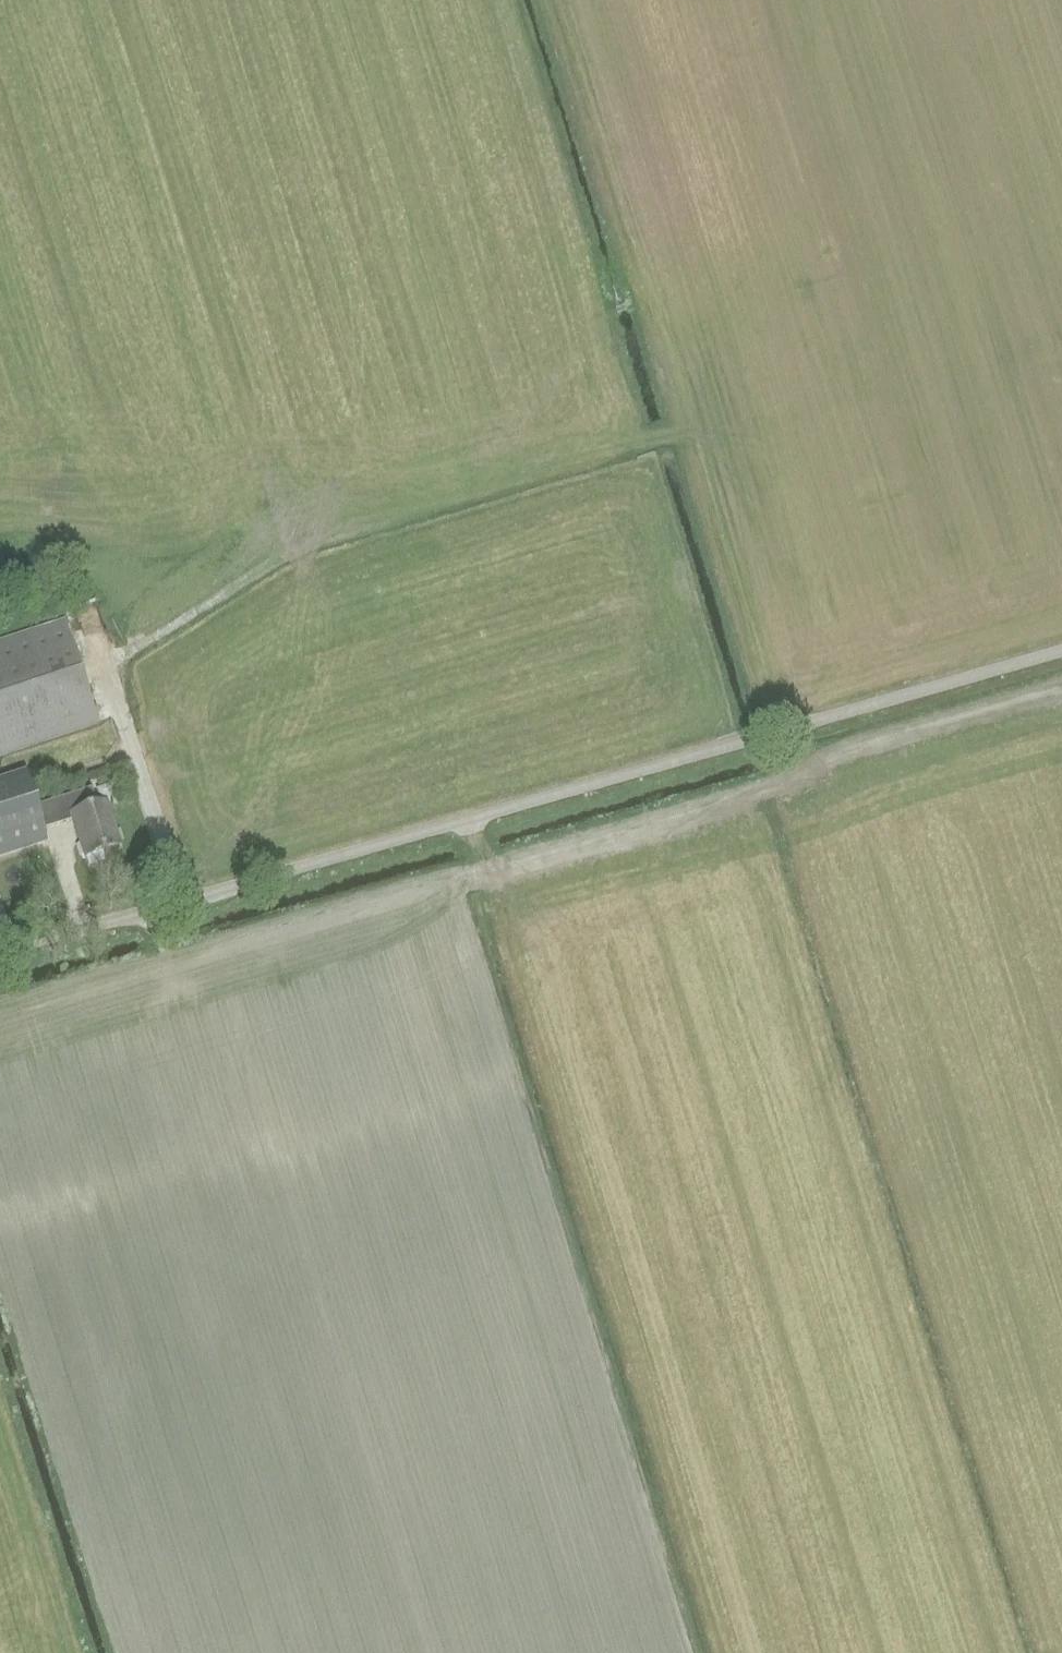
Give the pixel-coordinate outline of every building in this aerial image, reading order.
[(98,723),(65,622),(0,643),(0,756),(98,723)] [(47,834),(46,829),(73,820),(85,859),(121,847),(107,803),(98,806),(92,788),(37,806),(26,773),(0,781),(0,850),(47,834)]
